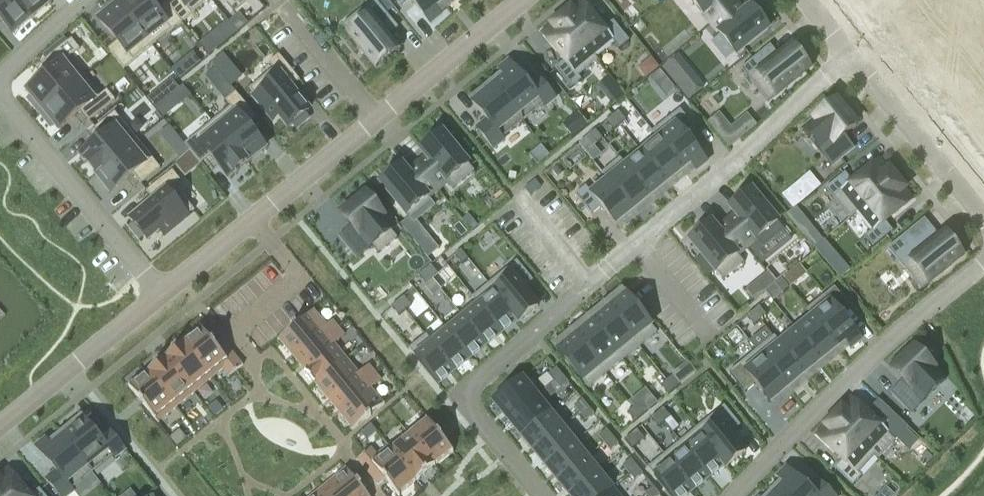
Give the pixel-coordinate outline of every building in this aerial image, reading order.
[(12,34),(30,19),(14,0),(0,0),(0,20),(12,34)] [(30,19),(48,3),(46,0),(14,0),(30,19)] [(119,1),(122,4),(120,6),(153,47),(182,23),(166,4),(156,12),(147,0),(121,0),(119,1)] [(166,4),(182,23),(210,0),(170,0),(166,4)] [(342,26),(358,46),(357,47),(365,56),(366,56),(376,68),(398,50),(380,28),(391,19),(375,0),(374,0),(342,26)] [(430,24),(441,16),(436,9),(443,4),(440,0),(411,0),(430,24)] [(711,25),(735,6),(730,0),(691,0),(711,25)] [(890,38),(906,58),(942,27),(920,0),(918,0),(902,13),(909,22),(890,38)] [(571,9),(561,17),(594,58),(595,57),(613,42),(619,50),(630,41),(613,21),(603,29),(582,3),(572,11),(571,9)] [(120,6),(100,22),(117,43),(108,51),(124,70),(153,47),(120,6)] [(735,6),(711,25),(736,56),(769,29),(751,8),(742,15),(735,6)] [(242,17),(232,25),(238,32),(247,24),(242,17)] [(553,27),(543,35),(565,61),(555,69),(571,89),(581,81),(578,77),(598,61),(595,57),(594,58),(561,17),(551,25),(553,27)] [(230,23),(201,46),(209,56),(237,33),(230,23)] [(942,27),(906,58),(921,77),(941,61),(949,70),(966,56),(942,27)] [(53,71),(29,91),(33,96),(30,99),(41,113),(85,77),(70,58),(80,50),(72,40),(46,61),(53,71)] [(761,54),(741,70),(768,103),(810,68),(791,46),(769,64),(761,54)] [(193,53),(172,70),(180,80),(201,62),(193,53)] [(222,55),(212,63),(217,70),(227,61),(222,55)] [(274,70),(249,90),(267,112),(272,108),(289,129),(293,125),(295,128),(307,119),(305,115),(309,112),(292,91),(301,83),(279,56),(269,64),(274,70)] [(654,56),(640,66),(648,76),(661,67),(654,56)] [(678,56),(663,68),(672,80),(687,67),(678,56)] [(504,78),(493,86),(523,122),(543,106),(545,108),(555,99),(539,79),(529,87),(509,63),(499,71),(504,78)] [(216,69),(206,77),(214,86),(223,78),(216,69)] [(941,116),(951,128),(958,123),(962,128),(983,110),(983,90),(980,85),(983,82),(983,75),(979,69),(959,86),(967,95),(941,116)] [(660,71),(650,79),(656,87),(666,78),(660,71)] [(85,77),(41,113),(53,127),(56,125),(60,130),(81,113),(89,122),(115,101),(107,91),(101,96),(85,77)] [(179,90),(172,96),(180,106),(191,96),(183,86),(179,90)] [(493,86),(472,104),(487,122),(477,130),(494,150),(504,141),(502,139),(523,122),(493,86)] [(612,107),(624,97),(617,88),(605,97),(612,107)] [(231,108),(213,122),(246,163),(265,148),(247,127),(257,119),(236,93),(226,101),(231,108)] [(154,95),(145,102),(152,112),(162,104),(154,95)] [(837,102),(803,131),(831,165),(848,151),(839,140),(856,126),(837,102)] [(680,110),(652,133),(658,140),(659,140),(684,171),(691,165),(696,171),(707,163),(686,138),(696,130),(680,110)] [(962,128),(975,145),(983,138),(983,110),(962,128)] [(618,112),(612,117),(620,126),(626,121),(618,112)] [(103,139),(82,156),(97,175),(137,141),(115,113),(95,129),(103,139)] [(719,114),(708,123),(716,132),(726,123),(719,114)] [(612,117),(606,122),(613,131),(620,126),(612,117)] [(213,122),(185,145),(201,165),(210,157),(228,178),(246,163),(213,122)] [(595,130),(589,135),(597,145),(603,140),(595,130)] [(428,159),(418,167),(438,190),(447,182),(453,190),(474,172),(442,133),(420,150),(428,159)] [(975,145),(983,156),(983,138),(975,145)] [(658,140),(642,153),(667,184),(684,171),(659,140),(658,140)] [(137,141),(97,175),(112,193),(133,176),(141,186),(160,170),(137,141)] [(182,142),(172,150),(180,159),(189,151),(182,142)] [(626,166),(625,167),(651,198),(667,184),(642,153),(626,166)] [(620,159),(602,174),(608,181),(609,181),(634,212),(651,198),(625,167),(626,166),(620,159)] [(845,174),(825,190),(850,220),(857,214),(856,213),(897,180),(890,171),(890,170),(889,170),(887,171),(879,162),(853,184),(845,174)] [(402,165),(380,183),(410,219),(431,202),(428,198),(438,190),(418,167),(409,174),(402,165)] [(558,165),(551,171),(557,178),(563,173),(558,165)] [(794,207),(823,185),(811,171),(783,193),(794,207)] [(154,202),(131,221),(135,225),(132,228),(141,240),(145,237),(148,241),(169,224),(172,229),(194,211),(174,187),(180,182),(172,172),(147,193),(154,202)] [(897,180),(856,213),(857,214),(872,232),(864,238),(873,248),(893,232),(885,223),(911,201),(903,191),(906,189),(905,189),(897,180)] [(535,181),(525,189),(530,196),(541,188),(535,181)] [(585,187),(575,195),(591,215),(601,207),(616,226),(634,212),(609,181),(608,181),(592,194),(585,187)] [(737,217),(728,224),(747,248),(756,240),(762,248),(784,230),(751,190),(730,208),(737,217)] [(366,195),(342,214),(356,231),(345,240),(359,258),(373,246),(379,254),(397,239),(391,232),(394,230),(366,195)] [(798,230),(808,222),(796,207),(793,210),(786,215),(798,230)] [(471,232),(478,227),(469,215),(462,221),(471,232)] [(711,223),(690,241),(722,281),(744,263),(737,255),(747,248),(728,224),(718,232),(711,223)] [(907,234),(888,250),(921,290),(940,274),(941,275),(951,267),(950,266),(962,256),(944,234),(922,252),(907,234)] [(427,259),(439,249),(431,240),(420,249),(427,259)] [(461,250),(455,255),(462,265),(468,260),(461,250)] [(517,262),(489,285),(518,320),(517,321),(519,323),(538,307),(523,289),(533,281),(517,262)] [(431,266),(425,271),(432,280),(438,275),(431,266)] [(425,271),(418,276),(426,285),(432,280),(425,271)] [(782,279),(776,284),(783,293),(789,288),(782,279)] [(489,285),(472,298),(475,302),(476,301),(502,333),(517,321),(518,320),(489,285)] [(834,288),(806,311),(812,318),(813,317),(838,348),(845,343),(850,349),(861,340),(841,315),(850,308),(834,288)] [(626,295),(608,309),(640,348),(657,333),(626,295)] [(404,297),(398,302),(405,311),(411,306),(404,297)] [(475,302),(459,315),(462,318),(463,318),(486,346),(502,333),(476,301),(475,302)] [(398,302),(391,307),(399,316),(405,311),(398,302)] [(759,307),(753,312),(760,321),(767,316),(759,307)] [(608,309),(592,323),(623,361),(640,348),(608,309)] [(292,329),(278,340),(278,341),(279,340),(297,363),(338,329),(332,322),(326,327),(314,312),(315,311),(314,310),(296,325),(295,324),(291,328),(292,329)] [(753,312),(747,317),(754,326),(760,321),(753,312)] [(797,330),(796,331),(822,362),(838,348),(813,317),(812,318),(797,330)] [(462,318),(447,331),(470,359),(471,358),(486,346),(463,318),(462,318)] [(592,323),(575,337),(606,375),(623,361),(592,323)] [(778,340),(777,341),(805,376),(822,362),(796,331),(797,330),(794,327),(778,340)] [(201,331),(183,345),(211,379),(223,370),(228,376),(228,377),(229,378),(236,372),(229,363),(222,354),(214,346),(201,329),(200,330),(201,331)] [(338,329),(297,363),(316,385),(347,360),(334,345),(344,337),(338,329)] [(738,329),(723,339),(730,348),(744,338),(738,329)] [(432,343),(431,344),(455,372),(470,359),(447,331),(432,343)] [(426,336),(409,350),(438,386),(455,372),(431,344),(432,343),(426,336)] [(575,337),(557,351),(589,389),(606,375),(575,337)] [(774,337),(757,351),(788,389),(805,376),(777,341),(778,340),(774,337)] [(222,340),(214,346),(222,354),(228,349),(222,341),(222,340)] [(183,345),(166,359),(194,394),(211,379),(183,345)] [(228,349),(222,354),(229,363),(235,358),(228,349)] [(914,349),(892,370),(907,386),(898,396),(913,412),(945,381),(914,349)] [(757,351),(730,373),(746,393),(755,385),(770,404),(788,389),(757,351)] [(235,358),(229,363),(236,372),(243,366),(242,365),(235,358)] [(166,359),(148,374),(176,408),(194,394),(166,359)] [(347,360),(316,385),(334,407),(374,374),(368,367),(359,375),(347,360)] [(557,368),(548,375),(554,382),(562,376),(557,368)] [(130,387),(129,388),(158,424),(159,424),(159,423),(176,408),(148,374),(130,388),(130,387)] [(374,374),(334,407),(352,429),(351,430),(352,431),(366,419),(367,421),(371,417),(370,416),(385,404),(384,403),(383,404),(371,389),(381,382),(374,374)] [(562,376),(554,382),(560,389),(568,383),(562,376)] [(673,376),(667,381),(674,390),(681,385),(673,376)] [(522,380),(494,402),(508,420),(536,397),(522,380)] [(667,381),(661,386),(668,395),(674,390),(667,381)] [(536,397),(508,420),(521,435),(549,413),(536,397)] [(582,400),(574,407),(580,414),(588,407),(582,400)] [(842,408),(833,417),(875,457),(874,457),(878,461),(904,432),(886,415),(877,424),(852,400),(843,410),(842,408)] [(640,403),(633,408),(641,418),(647,413),(640,403)] [(724,406),(696,429),(725,465),(724,466),(726,468),(745,452),(731,434),(740,426),(724,406)] [(588,407),(580,414),(586,421),(594,414),(588,407)] [(633,408),(627,413),(635,423),(641,418),(633,408)] [(663,409),(657,414),(665,423),(671,418),(663,409)] [(549,413),(521,435),(534,451),(562,429),(549,413)] [(657,414),(651,419),(658,428),(665,423),(657,414)] [(826,428),(817,437),(843,461),(834,470),(852,487),(862,477),(859,474),(874,457),(875,457),(833,417),(824,426),(826,428)] [(84,420),(63,437),(88,468),(87,469),(91,474),(95,471),(113,457),(115,459),(125,451),(109,430),(99,438),(90,427),(84,420)] [(427,422),(409,436),(434,467),(452,453),(452,454),(453,453),(443,440),(439,435),(427,420),(426,421),(427,422)] [(562,429),(534,451),(546,466),(574,444),(562,429)] [(696,429),(680,442),(709,478),(724,466),(725,465),(696,429)] [(607,430),(598,436),(604,444),(613,437),(607,430)] [(637,430),(624,440),(632,450),(644,440),(637,430)] [(392,450),(391,450),(416,481),(434,467),(409,436),(392,450)] [(37,448),(56,473),(47,481),(59,495),(69,495),(74,492),(72,490),(68,485),(87,469),(88,468),(63,437),(52,446),(47,440),(37,448)] [(613,437),(604,444),(610,451),(618,444),(613,437)] [(680,442),(664,455),(694,491),(709,478),(680,442)] [(574,444),(546,466),(558,481),(586,459),(574,444)] [(357,460),(357,461),(358,461),(364,469),(371,463),(378,472),(385,481),(398,495),(399,495),(416,481),(391,450),(392,450),(389,446),(388,447),(377,456),(371,450),(372,449),(371,448),(357,460)] [(648,469),(670,495),(687,495),(694,491),(664,455),(648,469)] [(558,481),(570,495),(598,473),(586,459),(558,481)] [(631,460),(623,466),(629,473),(637,467),(631,460)] [(371,463),(364,469),(372,477),(378,472),(371,463)] [(637,467),(629,473),(635,481),(643,474),(637,467)] [(323,488),(330,495),(368,495),(361,487),(362,486),(358,482),(357,482),(345,468),(344,469),(345,470),(323,488)] [(774,495),(775,495),(833,495),(818,482),(810,491),(787,469),(778,479),(783,485),(774,495)] [(8,471),(0,478),(0,495),(29,495),(8,471)] [(378,472),(372,477),(378,485),(377,486),(378,487),(385,481),(378,472)] [(570,495),(601,495),(610,488),(598,473),(570,495)] [(645,494),(647,495),(658,495),(660,495),(653,487),(645,494)]
